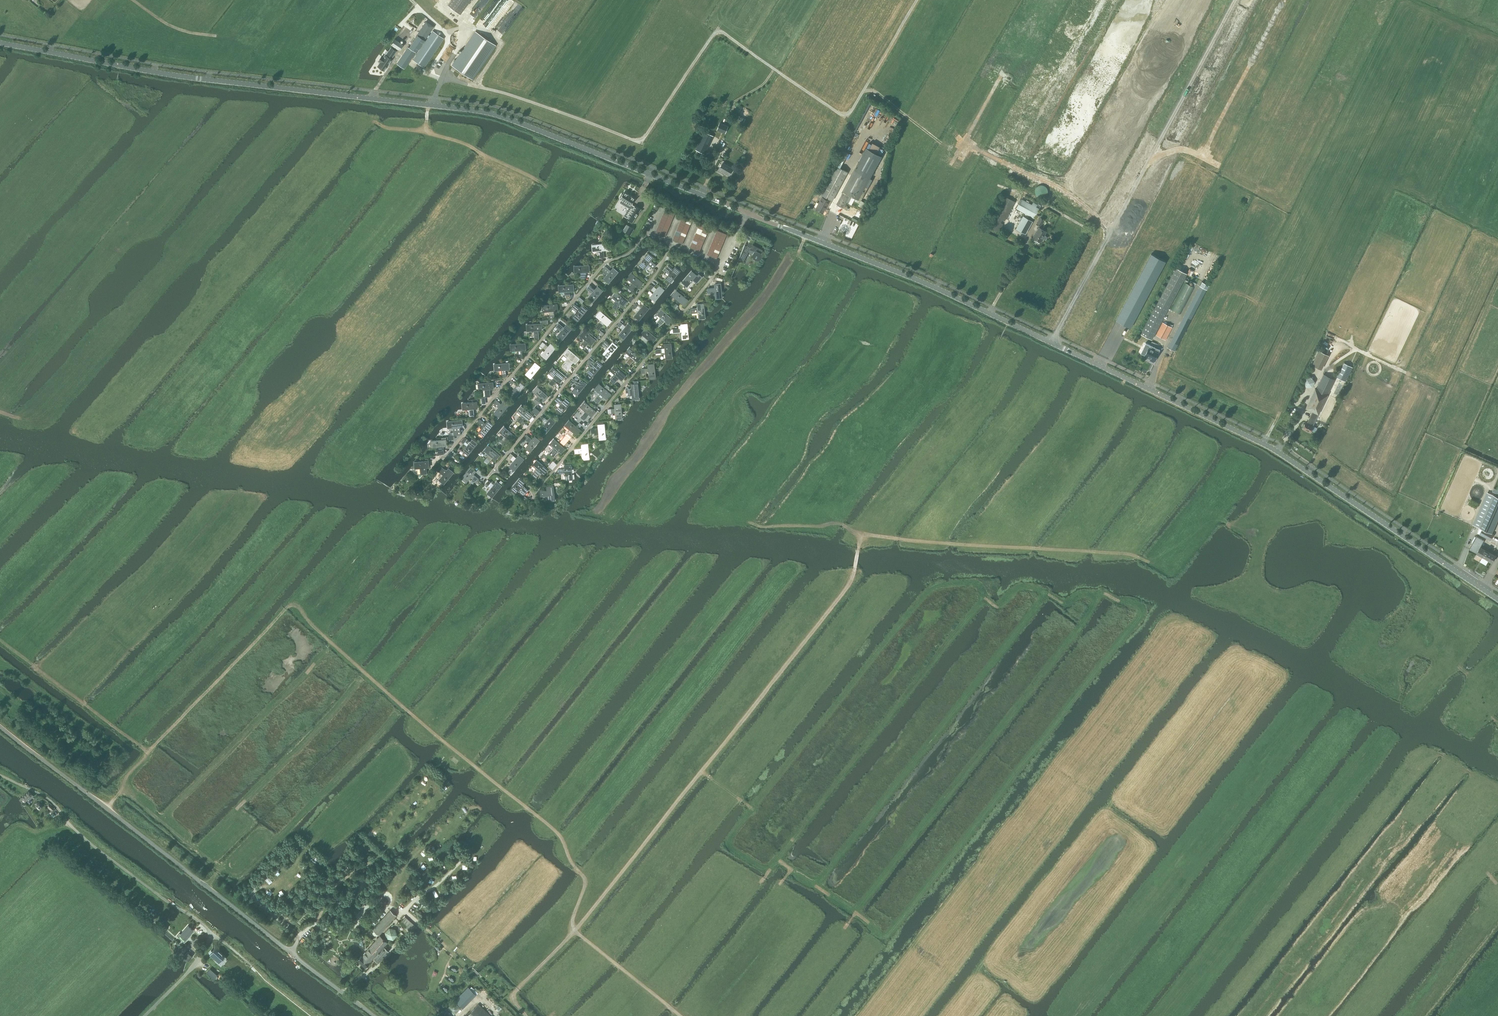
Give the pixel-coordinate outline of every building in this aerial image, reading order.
[(448,5),(460,14),(471,0),(451,0),(448,5)] [(434,27),(426,21),(417,34),(425,39),(434,27)] [(424,67),(444,38),(433,31),(413,60),(424,67)] [(473,79),(496,45),(476,31),(452,65),(473,79)] [(417,52),(425,40),(418,35),(410,47),(417,52)] [(391,44),(400,50),(404,44),(395,39),(391,44)] [(415,52),(408,47),(397,63),(404,68),(415,52)] [(385,70),(392,59),(391,59),(396,51),(391,48),(386,55),(385,55),(384,57),(382,56),(379,61),(381,62),(378,66),(385,70)] [(720,123),(717,129),(725,133),(728,126),(720,123)] [(704,132),(696,150),(705,154),(713,136),(704,132)] [(872,143),(869,149),(876,153),(880,147),(872,143)] [(839,158),(836,165),(837,165),(840,167),(849,151),(843,148),(838,158),(839,158)] [(869,149),(866,148),(843,191),(844,191),(837,204),(843,208),(850,194),(861,200),(872,179),(870,178),(882,156),(876,153),(869,149)] [(729,175),(733,168),(723,162),(719,169),(729,175)] [(820,194),(832,200),(848,171),(836,165),(820,194)] [(1047,192),(1047,191),(1047,190),(1046,189),(1045,188),(1045,187),(1043,185),(1041,185),(1040,185),(1039,185),(1038,185),(1037,186),(1035,187),(1035,188),(1034,189),(1034,190),(1033,191),(1033,193),(1034,194),(1035,196),(1036,197),(1037,197),(1039,198),(1040,198),(1041,198),(1042,198),(1043,197),(1044,196),(1045,196),(1046,194),(1046,193),(1047,192)] [(631,205),(635,198),(631,196),(628,194),(624,191),(622,194),(621,194),(619,197),(621,197),(620,198),(622,199),(620,202),(629,208),(624,216),(627,218),(633,221),(641,208),(635,205),(634,207),(631,205)] [(816,208),(823,212),(829,200),(822,196),(816,208)] [(1002,225),(1015,201),(1004,196),(988,226),(998,232),(1001,226),(1003,227),(1003,226),(1002,225)] [(1016,207),(1034,217),(1039,208),(1036,207),(1037,205),(1033,202),(1032,205),(1021,199),(1016,207)] [(1023,215),(1015,229),(1024,234),(1032,220),(1023,215)] [(1044,235),(1046,231),(1039,227),(1033,237),(1040,241),(1042,238),(1044,239),(1046,239),(1047,237),(1046,236),(1044,235)] [(739,260),(743,262),(749,251),(753,253),(753,254),(752,254),(752,255),(753,256),(753,257),(753,258),(754,258),(754,259),(755,259),(756,260),(757,260),(758,260),(759,260),(760,259),(761,258),(762,258),(762,257),(762,256),(762,255),(762,254),(762,253),(761,253),(761,252),(763,249),(749,242),(748,245),(747,244),(747,245),(744,244),(743,246),(743,247),(738,260),(739,259),(740,259),(739,260)] [(1151,254),(1116,320),(1130,328),(1166,261),(1151,254)] [(646,255),(636,266),(642,271),(651,259),(646,255)] [(668,265),(664,270),(669,274),(673,269),(668,265)] [(665,279),(670,284),(681,272),(675,267),(665,279)] [(1175,267),(1157,302),(1141,333),(1152,339),(1186,273),(1175,267)] [(604,280),(610,286),(620,274),(614,268),(604,280)] [(691,271),(680,285),(685,289),(696,275),(691,271)] [(643,283),(632,273),(628,278),(639,287),(643,283)] [(697,275),(693,280),(696,282),(695,283),(696,284),(702,277),(699,274),(697,275),(697,276),(697,275)] [(1178,327),(1168,347),(1174,350),(1185,331),(1199,303),(1201,299),(1202,297),(1207,288),(1209,285),(1209,284),(1208,283),(1202,280),(1202,281),(1200,285),(1178,327)] [(632,283),(628,288),(632,291),(636,286),(636,285),(632,282),(632,283)] [(1194,288),(1185,283),(1170,310),(1180,315),(1194,288)] [(592,293),(595,289),(589,285),(586,288),(592,293)] [(649,297),(655,303),(665,291),(659,285),(649,297)] [(587,300),(594,305),(604,293),(597,288),(587,300)] [(676,291),(671,297),(681,306),(687,300),(676,291)] [(616,293),(613,298),(623,306),(627,301),(616,293)] [(633,317),(640,322),(650,310),(644,305),(633,317)] [(556,306),(541,308),(542,315),(557,313),(556,306)] [(572,319),(578,324),(588,312),(582,307),(572,319)] [(661,310),(658,315),(668,323),(671,319),(661,310)] [(612,320),(600,311),(596,316),(608,325),(612,320)] [(660,318),(655,324),(659,327),(664,321),(664,320),(661,317),(660,318)] [(601,320),(595,327),(599,330),(605,323),(601,320)] [(1165,339),(1172,327),(1163,322),(1157,334),(1165,339)] [(618,336),(624,341),(634,329),(628,324),(618,336)] [(689,324),(681,325),(682,340),(690,339),(689,324)] [(556,338),(562,343),(572,331),(566,326),(556,338)] [(656,339),(645,329),(639,335),(651,345),(656,339)] [(596,339),(584,330),(580,335),(592,345),(596,339)] [(602,355),(608,360),(618,348),(612,343),(602,355)] [(1146,343),(1141,353),(1151,358),(1150,359),(1153,361),(1154,359),(1155,360),(1160,350),(1146,343)] [(671,345),(664,346),(665,361),(673,361),(671,345)] [(540,358),(546,363),(556,351),(550,346),(540,358)] [(642,357),(630,347),(626,352),(638,361),(642,357)] [(581,359),(569,349),(565,354),(576,364),(581,359)] [(1319,350),(1312,365),(1321,370),(1328,355),(1319,350)] [(631,357),(627,362),(630,364),(633,361),(635,359),(634,359),(631,356),(631,357)] [(567,361),(563,366),(567,370),(570,367),(569,367),(571,365),(574,362),(570,358),(567,361)] [(527,360),(524,365),(529,369),(534,364),(533,364),(532,363),(531,363),(527,360)] [(586,374),(592,379),(602,367),(596,362),(586,374)] [(1345,381),(1353,367),(1344,363),(1337,377),(1345,381)] [(525,376),(531,381),(541,369),(535,364),(525,376)] [(626,376),(614,366),(611,371),(622,380),(626,376)] [(655,366),(647,367),(648,382),(656,381),(655,366)] [(565,378),(553,368),(549,374),(561,383),(565,378)] [(611,377),(611,381),(614,383),(617,379),(618,379),(619,378),(614,374),(611,377)] [(1314,425),(1313,425),(1326,397),(1335,379),(1324,374),(1316,389),(1315,388),(1311,397),(1306,408),(1313,411),(1308,422),(1306,421),(1303,428),(1311,431),(1314,425)] [(1312,386),(1315,381),(1312,377),(1306,377),(1304,382),(1307,387),(1312,386)] [(571,392),(577,398),(587,386),(581,380),(571,392)] [(510,395),(515,400),(525,388),(519,384),(510,395)] [(610,394),(599,385),(596,389),(607,398),(610,394)] [(639,385),(632,386),(633,401),(640,400),(639,385)] [(549,396),(538,386),(532,393),(544,402),(549,396)] [(600,394),(595,400),(598,403),(603,397),(604,396),(600,393),(600,394)] [(555,412),(561,417),(571,405),(565,400),(555,412)] [(585,404),(581,408),(592,416),(595,412),(585,404)] [(494,414),(500,418),(508,409),(502,405),(494,414)] [(533,416),(522,406),(517,411),(530,420),(533,416)] [(621,406),(613,406),(615,422),(622,421),(621,406)] [(581,417),(584,420),(589,414),(585,411),(581,417)] [(539,430),(546,436),(556,424),(550,418),(539,430)] [(480,419),(477,422),(482,426),(483,427),(485,424),(485,423),(480,419)] [(570,421),(566,426),(577,434),(581,429),(570,421)] [(479,434),(483,438),(492,427),(488,423),(479,434)] [(505,428),(499,434),(509,442),(515,437),(505,428)] [(566,435),(560,442),(564,445),(569,438),(571,436),(574,432),(570,430),(568,433),(566,435)] [(461,441),(467,446),(470,441),(465,437),(461,441)] [(524,449),(530,455),(540,443),(534,437),(524,449)] [(554,439),(550,443),(562,453),(566,449),(554,439)] [(462,453),(468,458),(478,446),(472,441),(462,453)] [(489,447),(484,453),(494,462),(499,456),(489,447)] [(554,447),(549,453),(553,457),(558,451),(554,447)] [(588,447),(580,447),(582,462),(589,462),(588,447)] [(508,469),(514,474),(524,462),(518,457),(508,469)] [(537,462),(534,466),(544,474),(547,470),(537,462)] [(438,470),(443,475),(447,470),(446,469),(445,469),(441,466),(438,470)] [(461,478),(466,482),(476,471),(471,467),(461,478)] [(536,471),(533,475),(536,478),(540,474),(541,475),(542,473),(537,468),(536,469),(535,470),(536,471)] [(438,483),(444,487),(452,477),(447,472),(438,483)] [(510,490),(515,494),(525,482),(520,478),(510,490)] [(486,495),(492,500),(502,488),(496,483),(486,495)] [(522,485),(519,489),(520,489),(521,491),(520,492),(523,495),(524,493),(525,494),(528,490),(525,487),(522,485)] [(554,485),(547,486),(549,502),(556,501),(554,485)] [(1472,525),(1480,528),(1483,529),(1492,533),(1497,519),(1497,497),(1494,495),(1487,492),(1472,525)] [(1483,529),(1480,534),(1491,540),(1494,534),(1492,533),(1483,529)] [(1477,536),(1469,549),(1493,562),(1496,555),(1481,547),(1484,540),(1477,536)] [(25,801),(30,797),(31,798),(34,796),(29,791),(22,797),(25,801)] [(35,805),(34,805),(39,810),(44,806),(43,805),(44,804),(41,801),(41,802),(40,801),(39,801),(38,800),(35,804),(35,805)] [(379,934),(396,915),(390,909),(373,929),(379,934)] [(411,931),(416,925),(405,916),(400,922),(411,931)] [(180,933),(177,936),(184,942),(189,937),(188,936),(194,930),(188,925),(180,933)] [(369,962),(374,957),(378,952),(387,941),(380,935),(362,955),(361,954),(357,959),(365,966),(369,962)] [(386,945),(384,947),(379,953),(378,952),(374,957),(375,958),(374,958),(378,962),(388,950),(386,949),(388,947),(386,945)] [(215,947),(210,953),(221,963),(226,958),(215,947)] [(187,952),(184,956),(185,957),(184,957),(184,958),(187,961),(188,960),(189,960),(193,956),(192,955),(192,954),(189,952),(188,952),(187,952)] [(217,975),(210,969),(207,972),(214,978),(217,975)] [(469,986),(455,1000),(463,1008),(476,994),(469,986)] [(454,1002),(448,1007),(453,1013),(459,1007),(454,1002)] [(478,1003),(467,1015),(466,1015),(492,1015),(478,1003)]
